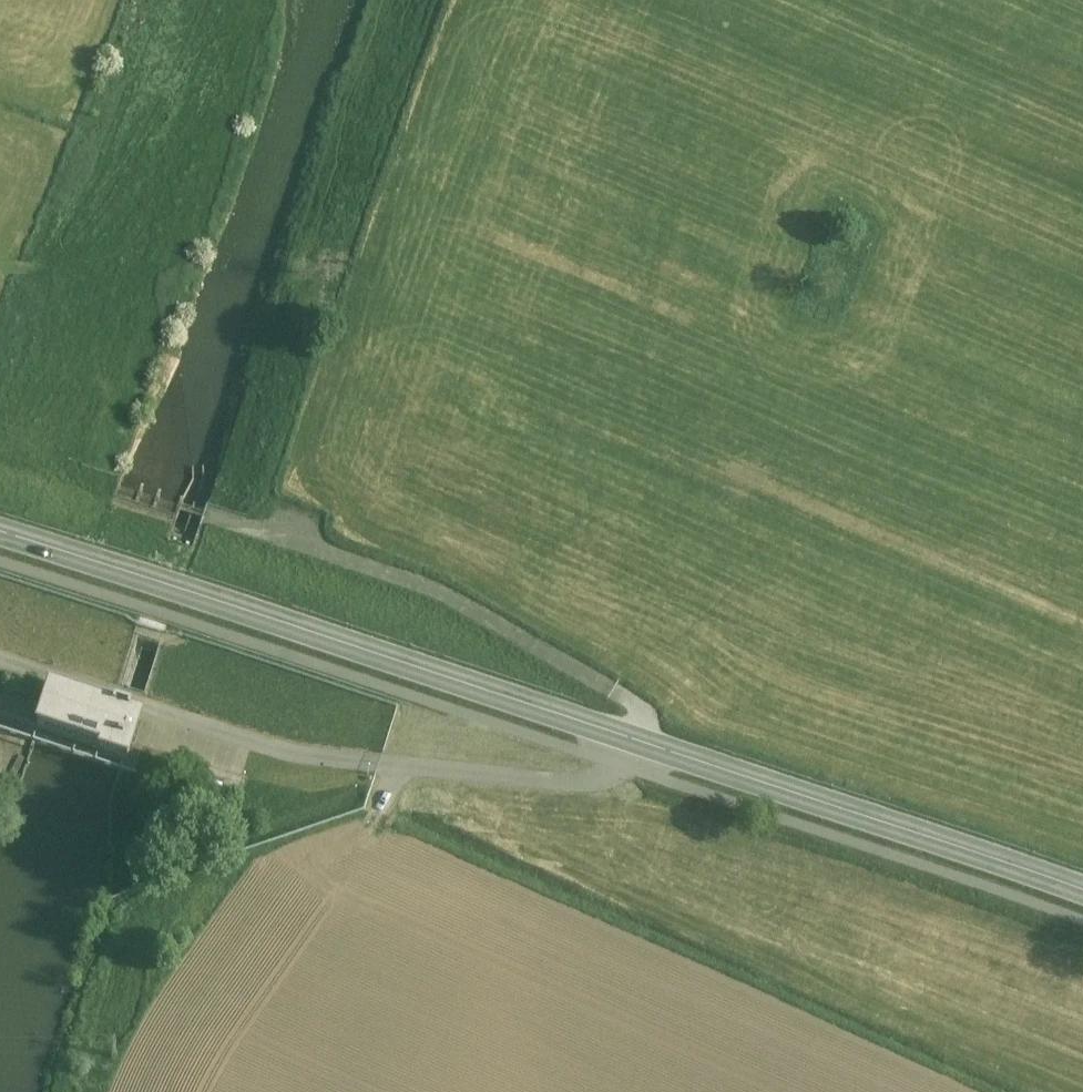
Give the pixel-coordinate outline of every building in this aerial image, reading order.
[(142,719),(49,688),(38,724),(104,746),(103,750),(129,759),(142,719)]
